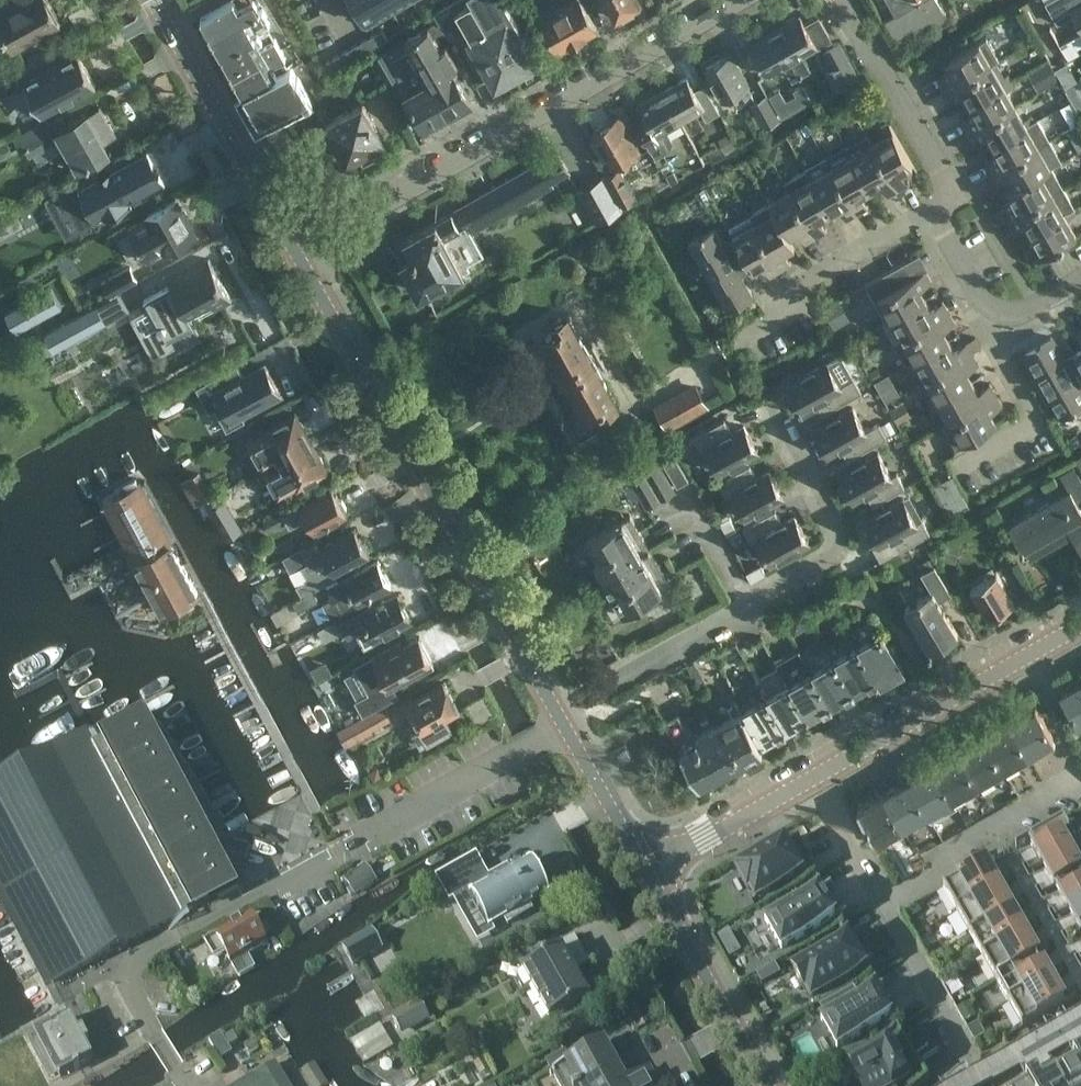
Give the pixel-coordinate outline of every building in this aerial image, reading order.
[(12,49),(45,31),(61,21),(49,0),(28,0),(26,1),(25,0),(0,0),(0,27),(12,49)] [(199,17),(211,37),(261,10),(255,0),(249,0),(238,6),(235,0),(229,0),(199,17)] [(369,23),(410,0),(355,0),(369,23)] [(463,42),(475,63),(481,59),(495,85),(514,74),(473,0),(471,0),(472,1),(457,9),(472,35),(466,38),(467,39),(463,42)] [(528,54),(537,49),(527,31),(524,33),(505,0),(473,0),(514,74),(533,64),(528,54)] [(564,1),(563,0),(543,0),(549,10),(540,15),(559,50),(597,27),(581,0),(566,0),(564,1)] [(637,2),(639,1),(638,0),(606,0),(616,18),(638,4),(637,2)] [(895,13),(885,19),(904,52),(952,24),(948,17),(947,17),(938,0),(888,0),(895,13)] [(1070,8),(1080,28),(1080,2),(1070,8)] [(211,37),(221,56),(257,37),(251,26),(265,18),(261,10),(211,37)] [(815,17),(806,22),(801,15),(797,17),(796,15),(787,20),(788,23),(776,29),(794,61),(802,76),(811,70),(802,54),(831,38),(819,17),(816,19),(815,17)] [(406,39),(448,113),(471,100),(454,70),(459,67),(447,44),(443,47),(429,25),(406,39)] [(383,29),(326,61),(331,70),(388,38),(383,29)] [(802,76),(794,61),(776,29),(764,36),(763,34),(753,39),(754,42),(750,44),(768,76),(784,66),(792,81),(802,76)] [(257,37),(221,56),(232,75),(282,49),(276,38),(262,46),(257,37)] [(988,37),(980,42),(945,62),(951,72),(939,79),(945,90),(992,63),(1000,59),(988,37)] [(425,126),(448,113),(406,39),(405,39),(405,38),(385,50),(373,57),(388,83),(398,77),(407,91),(405,92),(425,126)] [(839,41),(825,49),(843,82),(857,74),(839,41)] [(282,49),(232,75),(243,94),(292,67),(292,66),(278,74),(273,65),(287,57),(282,49)] [(24,81),(41,113),(96,83),(79,51),(24,81)] [(749,85),(730,52),(706,66),(724,99),(735,93),(739,100),(752,93),(748,85),(749,85)] [(969,103),(1004,84),(1012,79),(1009,74),(1001,79),(992,63),(945,90),(951,101),(963,94),(969,103)] [(264,130),(312,103),(292,67),(243,94),(264,130)] [(0,73),(0,90),(10,84),(3,71),(0,73)] [(680,122),(701,111),(706,119),(720,112),(704,84),(694,89),(687,77),(662,91),(680,122)] [(969,131),(1016,104),(1007,89),(1015,84),(1012,79),(1004,84),(969,103),(974,113),(962,120),(969,131)] [(792,110),(786,100),(780,89),(769,95),(782,115),(792,110)] [(637,105),(647,121),(638,127),(655,156),(669,148),(670,137),(666,130),(680,122),(662,91),(637,105)] [(780,119),(766,96),(751,104),(765,127),(780,119)] [(384,138),(364,102),(327,123),(339,144),(338,147),(341,153),(344,154),(347,159),(359,152),(364,160),(377,153),(372,144),(384,138)] [(1028,125),(1016,104),(969,131),(975,142),(987,135),(993,145),(1028,125)] [(88,112),(70,122),(63,110),(14,138),(18,145),(23,142),(30,154),(59,138),(69,156),(77,168),(88,162),(110,149),(104,139),(116,132),(101,106),(88,113),(88,112)] [(640,151),(619,115),(592,131),(612,167),(626,159),(627,161),(641,153),(640,151)] [(1039,119),(1028,125),(993,145),(998,154),(986,161),(992,172),(1040,145),(1050,139),(1039,119)] [(913,165),(893,129),(888,122),(882,125),(886,133),(871,141),(899,189),(910,183),(903,170),(913,165)] [(730,131),(719,138),(726,151),(738,144),(730,131)] [(899,189),(871,141),(866,133),(846,144),(847,146),(851,153),(871,189),(881,183),(888,195),(899,189)] [(13,153),(7,142),(0,146),(0,161),(13,153)] [(1048,161),(1040,145),(992,172),(999,184),(1010,176),(1015,185),(1006,190),(1007,191),(1051,166),(1059,161),(1056,156),(1048,161)] [(871,189),(851,153),(847,146),(841,149),(845,157),(830,165),(857,213),(868,206),(861,194),(871,189)] [(94,169),(60,188),(83,229),(108,215),(107,214),(131,200),(129,197),(164,178),(147,147),(146,148),(125,159),(122,154),(106,162),(110,168),(97,175),(94,169)] [(557,152),(457,209),(462,218),(466,226),(531,189),(533,192),(569,171),(557,152)] [(805,169),(810,177),(830,212),(839,207),(847,219),(857,213),(830,165),(816,173),(811,166),(805,169)] [(1063,187),(1051,166),(1007,191),(1012,201),(1000,208),(1006,218),(1063,187)] [(636,194),(621,167),(607,175),(621,202),(636,194)] [(675,168),(666,173),(671,183),(681,177),(675,168)] [(789,189),(816,236),(827,230),(820,218),(830,212),(810,177),(805,169),(785,181),(789,189)] [(596,221),(623,207),(605,175),(578,190),(596,221)] [(1066,212),(1074,208),(1075,207),(1063,187),(1006,218),(1013,230),(1025,223),(1030,232),(1066,212)] [(805,243),(816,236),(789,189),(768,201),(794,245),(795,245),(790,235),(798,230),(805,243)] [(197,234),(177,198),(143,216),(145,219),(128,228),(146,260),(162,250),(164,253),(197,234)] [(749,215),(780,269),(791,263),(785,251),(794,245),(768,201),(769,203),(763,206),(749,215)] [(1074,208),(1066,212),(1030,232),(1036,242),(1024,249),(1030,261),(1078,233),(1069,218),(1077,213),(1074,208)] [(47,222),(41,211),(17,224),(23,235),(47,222)] [(415,253),(403,260),(417,285),(420,290),(443,277),(469,263),(483,255),(466,226),(462,218),(458,220),(453,211),(407,238),(415,253)] [(770,275),(780,269),(749,215),(728,227),(732,234),(750,265),(752,269),(763,263),(770,275)] [(714,226),(689,241),(728,310),(754,295),(740,271),(750,265),(732,234),(722,240),(714,226)] [(171,284),(146,298),(147,299),(150,306),(151,307),(160,324),(158,325),(161,331),(164,329),(167,335),(169,334),(190,323),(184,312),(185,311),(186,311),(210,298),(215,306),(217,304),(219,303),(231,297),(209,258),(169,280),(171,284)] [(888,319),(890,318),(925,297),(920,289),(931,281),(924,269),(913,276),(905,261),(866,283),(888,319)] [(110,296),(138,280),(131,266),(102,282),(110,296)] [(244,290),(253,327),(262,325),(265,338),(282,334),(269,284),(244,290)] [(15,332),(62,307),(51,288),(5,313),(15,332)] [(925,297),(890,318),(888,319),(882,322),(886,328),(894,324),(902,338),(949,311),(943,300),(931,307),(925,297)] [(847,320),(836,301),(835,301),(824,308),(835,327),(847,320)] [(97,304),(45,333),(54,350),(107,321),(97,304)] [(906,364),(949,339),(943,329),(955,322),(949,311),(902,338),(894,343),(906,364)] [(566,374),(595,358),(569,313),(552,321),(555,328),(543,335),(566,374)] [(1076,356),(1066,362),(1051,336),(1025,350),(1063,416),(1080,406),(1080,365),(1076,356)] [(967,341),(954,348),(949,339),(906,364),(909,370),(917,365),(925,380),(973,352),(967,341)] [(863,361),(875,354),(868,342),(856,349),(863,361)] [(930,405),(973,380),(968,371),(979,364),(973,352),(925,380),(934,394),(926,398),(930,405)] [(595,358),(566,374),(588,414),(600,407),(604,413),(620,403),(595,358)] [(145,370),(140,361),(131,366),(136,375),(145,370)] [(795,389),(793,390),(803,408),(815,401),(823,414),(862,392),(854,378),(841,385),(827,362),(789,383),(790,384),(792,383),(795,389)] [(230,368),(211,378),(218,393),(223,402),(215,406),(227,429),(245,419),(242,413),(281,392),(272,376),(266,365),(265,364),(244,375),(238,364),(234,366),(230,368)] [(877,367),(869,372),(874,381),(878,379),(882,376),(877,367)] [(878,379),(875,381),(886,401),(901,393),(889,373),(882,376),(878,379)] [(978,389),(973,380),(930,405),(933,410),(940,406),(949,421),(996,394),(990,383),(978,389)] [(964,441),(996,422),(990,412),(1003,405),(996,394),(949,421),(944,424),(955,454),(967,447),(964,441)] [(898,422),(913,415),(904,400),(890,407),(898,422)] [(680,422),(669,403),(658,409),(669,429),(680,422)] [(821,434),(819,436),(828,453),(841,446),(848,459),(887,438),(879,423),(866,431),(853,407),(815,428),(815,430),(817,428),(821,434)] [(265,430),(247,440),(262,467),(263,467),(309,442),(295,415),(294,413),(265,429),(265,430)] [(693,436),(701,451),(707,448),(720,472),(758,450),(758,449),(756,450),(752,444),(754,443),(744,425),(732,432),(725,419),(693,436)] [(890,420),(880,425),(886,436),(896,431),(890,420)] [(1065,439),(1070,448),(1080,442),(1080,438),(1077,432),(1065,439)] [(309,442),(263,467),(269,476),(279,493),(295,485),(296,486),(325,471),(324,469),(309,442)] [(846,480),(844,481),(854,499),(866,492),(873,505),(905,487),(897,473),(891,476),(878,452),(840,474),(841,475),(843,474),(846,480)] [(689,480),(676,455),(664,462),(678,486),(689,480)] [(630,475),(647,505),(674,489),(657,459),(630,475)] [(778,489),(780,488),(770,470),(757,477),(750,464),(718,482),(726,496),(732,493),(745,517),(784,495),(783,494),(781,495),(778,489)] [(1010,522),(1024,547),(1025,546),(1032,556),(1072,534),(1080,550),(1080,506),(1077,499),(1080,497),(1080,480),(1073,466),(1060,474),(1069,489),(1010,522)] [(195,507),(215,495),(201,471),(181,483),(195,507)] [(161,615),(196,596),(200,594),(141,480),(101,502),(161,615)] [(949,507),(965,498),(958,486),(942,494),(949,507)] [(333,488),(284,514),(281,508),(263,518),(270,531),(288,521),(290,526),(307,516),(314,529),(346,511),(345,510),(347,506),(341,497),(338,496),(333,488)] [(891,537),(899,550),(930,533),(922,518),(916,521),(903,498),(865,519),(866,520),(868,519),(871,525),(869,526),(879,544),(891,537)] [(227,539),(243,530),(226,500),(209,510),(227,539)] [(775,509),(744,527),(752,542),(757,538),(771,562),(809,541),(808,539),(806,541),(803,535),(805,533),(795,516),(783,523),(775,509)] [(631,515),(624,518),(584,540),(604,576),(651,550),(631,515)] [(720,522),(727,534),(737,528),(730,516),(720,522)] [(355,527),(352,529),(320,547),(306,555),(301,547),(283,556),(291,571),(301,565),(309,579),(298,585),(304,595),(338,576),(335,572),(370,552),(367,548),(368,545),(365,539),(362,539),(355,527)] [(946,540),(942,558),(953,561),(958,543),(946,540)] [(665,598),(660,590),(663,588),(669,584),(651,550),(604,576),(624,611),(640,602),(644,609),(665,598)] [(379,559),(346,577),(328,587),(333,597),(323,602),(330,615),(342,609),(359,600),(359,601),(392,582),(379,559)] [(747,572),(752,581),(766,574),(761,564),(747,572)] [(931,590),(904,605),(931,650),(958,634),(939,601),(951,594),(935,565),(921,573),(931,590)] [(972,585),(970,586),(988,617),(1014,602),(997,572),(996,572),(992,567),(969,580),(972,585)] [(294,601),(299,610),(319,599),(314,590),(294,601)] [(376,603),(342,621),(349,635),(358,630),(365,643),(411,619),(397,593),(377,605),(376,603)] [(325,639),(341,630),(335,620),(319,629),(325,639)] [(900,662),(882,632),(880,633),(878,630),(858,642),(860,645),(858,646),(878,681),(897,670),(898,671),(905,668),(901,661),(900,662)] [(369,691),(354,699),(362,714),(396,696),(390,685),(434,662),(420,636),(409,642),(392,651),(389,647),(372,656),(356,665),(369,691)] [(856,693),(878,681),(858,646),(857,646),(855,643),(835,655),(837,658),(836,658),(856,693)] [(833,706),(856,693),(836,658),(834,659),(832,656),(812,668),(814,671),(813,671),(833,706)] [(833,706),(813,671),(811,672),(809,669),(789,680),(791,684),(811,719),(833,706)] [(1061,692),(1064,697),(1079,724),(1080,723),(1080,680),(1061,692)] [(416,698),(413,693),(388,707),(394,719),(406,712),(411,720),(415,718),(421,729),(414,733),(421,745),(451,729),(444,717),(460,708),(444,681),(416,698)] [(811,719),(791,684),(788,685),(787,682),(767,694),(768,697),(767,697),(787,732),(811,719)] [(763,746),(787,732),(767,697),(765,698),(764,695),(743,706),(744,707),(742,708),(763,746)] [(1036,705),(1010,720),(1028,752),(1054,737),(1036,705)] [(211,903),(232,892),(141,717),(127,708),(99,724),(105,735),(91,743),(182,914),(210,900),(211,903)] [(731,764),(763,746),(742,708),(710,726),(731,764)] [(731,764),(710,726),(696,734),(695,733),(691,736),(678,714),(664,722),(681,749),(700,782),(731,764)] [(365,717),(339,732),(346,746),(373,731),(365,717)] [(985,734),(1003,766),(1028,752),(1010,720),(985,734)] [(0,773),(0,882),(53,982),(182,914),(91,743),(84,729),(0,773)] [(959,749),(977,781),(1003,766),(985,734),(959,749)] [(959,749),(934,763),(952,795),(977,781),(959,749)] [(934,763),(909,778),(927,810),(952,795),(934,763)] [(883,792),(901,824),(927,810),(909,778),(883,792)] [(901,824),(883,792),(857,807),(875,839),(901,824)] [(970,809),(963,813),(969,824),(976,820),(970,809)] [(1022,858),(1029,872),(1080,842),(1080,841),(1076,843),(1063,821),(1016,848),(1017,849),(1030,843),(1035,853),(1021,857),(1022,858)] [(537,856),(531,830),(481,844),(488,869),(537,856)] [(741,871),(739,872),(748,889),(750,888),(756,897),(815,864),(813,862),(799,836),(766,854),(754,860),(755,860),(740,869),(741,871)] [(1034,880),(1042,894),(1080,872),(1080,842),(1029,872),(1030,872),(1043,865),(1048,875),(1034,880)] [(476,854),(436,877),(436,878),(437,878),(449,900),(449,901),(450,902),(453,899),(470,890),(490,926),(489,926),(490,926),(488,927),(489,929),(493,927),(505,920),(508,924),(532,911),(529,906),(547,896),(547,897),(550,895),(549,892),(548,893),(547,893),(545,890),(547,889),(544,883),(546,882),(539,870),(537,871),(534,866),(532,867),(530,863),(532,862),(531,859),(527,862),(510,872),(507,868),(489,878),(476,855),(477,855),(476,854)] [(998,860),(997,859),(943,889),(957,913),(1010,882),(1002,868),(990,878),(985,868),(998,860)] [(364,866),(346,880),(355,894),(374,880),(364,866)] [(1047,903),(1055,917),(1080,903),(1080,872),(1042,894),(1043,895),(1056,888),(1061,898),(1047,903)] [(1011,883),(1010,882),(957,913),(970,936),(1023,905),(1015,891),(1003,901),(998,891),(1011,883)] [(767,918),(765,920),(766,922),(767,922),(781,947),(780,947),(781,949),(784,948),(783,947),(840,915),(847,912),(830,883),(767,919),(767,918)] [(1060,926),(1068,940),(1080,933),(1080,903),(1055,917),(1056,918),(1069,911),(1074,920),(1060,926)] [(1024,906),(1023,905),(970,936),(983,959),(1036,928),(1028,914),(1016,923),(1011,913),(1024,906)] [(250,915),(206,941),(217,960),(225,954),(239,977),(255,967),(247,954),(266,942),(250,915)] [(1037,929),(1036,928),(983,959),(996,981),(1049,951),(1041,936),(1029,946),(1024,936),(1037,929)] [(372,931),(343,947),(353,964),(382,948),(372,931)] [(847,939),(793,969),(804,988),(806,987),(812,997),(874,961),(858,933),(852,936),(847,939)] [(522,972),(528,984),(548,1021),(589,999),(573,972),(590,962),(574,936),(540,954),(543,960),(522,972)] [(1050,952),(1049,951),(996,981),(1009,1004),(1062,974),(1054,959),(1042,969),(1037,959),(1050,952)] [(1063,975),(1062,974),(1009,1004),(1023,1028),(1076,997),(1067,982),(1056,992),(1050,982),(1063,975)] [(823,1018),(821,1019),(822,1021),(837,1046),(836,1046),(837,1048),(839,1047),(899,1013),(883,985),(880,986),(823,1018)] [(429,1018),(419,1002),(393,1017),(403,1034),(429,1018)] [(957,1009),(965,1023),(977,1017),(969,1002),(957,1009)] [(52,1027),(39,1035),(60,1076),(74,1069),(75,1070),(80,1067),(80,1066),(93,1059),(85,1044),(89,1042),(83,1030),(79,1032),(72,1017),(58,1024),(57,1023),(51,1026),(52,1027)] [(978,1022),(968,1028),(975,1041),(985,1035),(978,1022)] [(847,1064),(857,1082),(862,1078),(867,1085),(876,1085),(888,1079),(892,1085),(907,1077),(923,1068),(919,1061),(942,1049),(928,1024),(905,1037),(903,1032),(889,1040),(847,1064)] [(232,1032),(224,1037),(229,1047),(238,1041),(232,1032)] [(221,1033),(209,1040),(221,1059),(232,1052),(229,1047),(224,1037),(221,1033)] [(547,1063),(552,1072),(553,1072),(561,1085),(585,1085),(586,1085),(658,1085),(649,1069),(626,1082),(621,1073),(618,1074),(611,1062),(613,1060),(604,1043),(570,1062),(565,1053),(547,1063)] [(1050,1066),(1062,1085),(1080,1085),(1080,1056),(1077,1058),(1076,1055),(1074,1056),(1075,1059),(1054,1071),(1051,1066),(1050,1066)] [(298,1072),(306,1085),(324,1085),(328,1084),(314,1062),(298,1072)] [(276,1063),(236,1085),(291,1085),(276,1063)] [(1022,1085),(1062,1085),(1050,1066),(1050,1067),(1051,1069),(1030,1082),(1028,1079),(1026,1080),(1028,1083),(1022,1085)]
